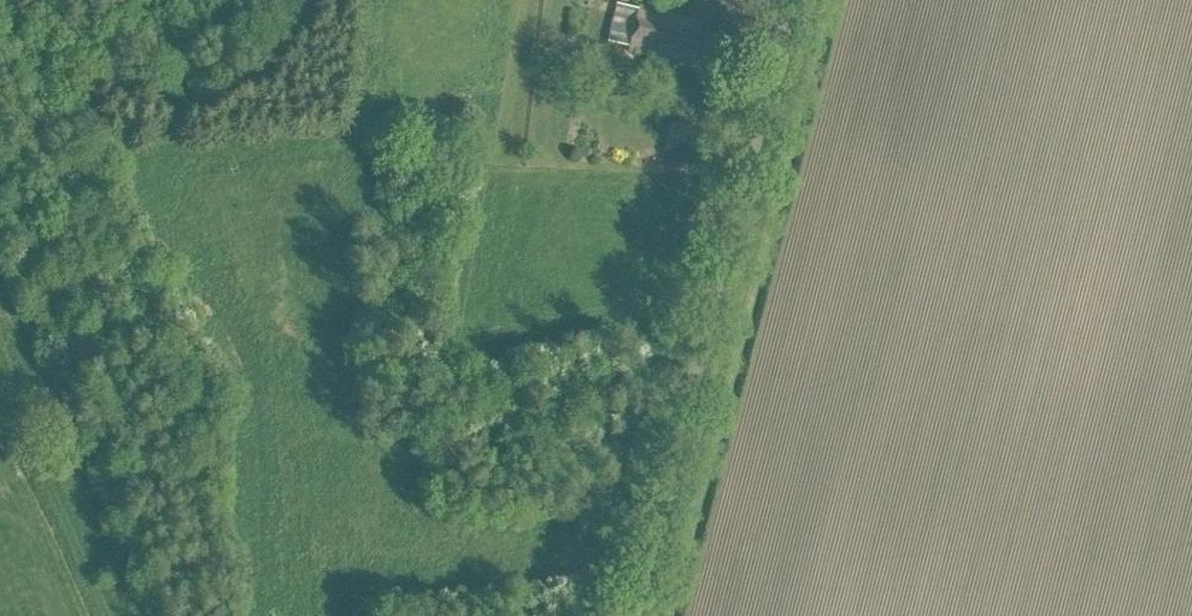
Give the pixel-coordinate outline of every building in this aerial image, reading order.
[(628,49),(706,67),(713,36),(700,32),(703,22),(639,6),(639,8),(618,3),(609,42),(628,47),(628,49)]
